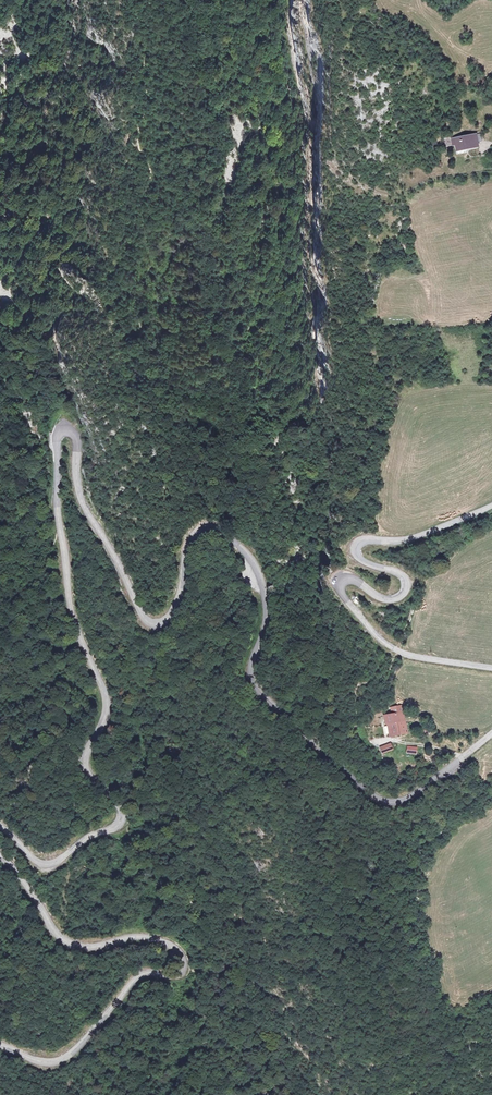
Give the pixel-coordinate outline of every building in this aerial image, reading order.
[(481,139),(479,131),(463,135),(463,132),(457,134),(456,136),(451,137),(452,144),(457,143),(457,152),(468,150),(467,146),(478,144),(477,140),(481,139)] [(389,707),(392,706),(399,705),(399,697),(389,699),(389,707)] [(402,727),(399,705),(392,706),(395,728),(402,727)] [(385,729),(395,728),(392,706),(389,707),(380,709),(381,716),(383,716),(385,729)] [(390,743),(379,747),(382,754),(393,750),(390,743)] [(406,746),(406,754),(416,755),(417,747),(406,746)]
